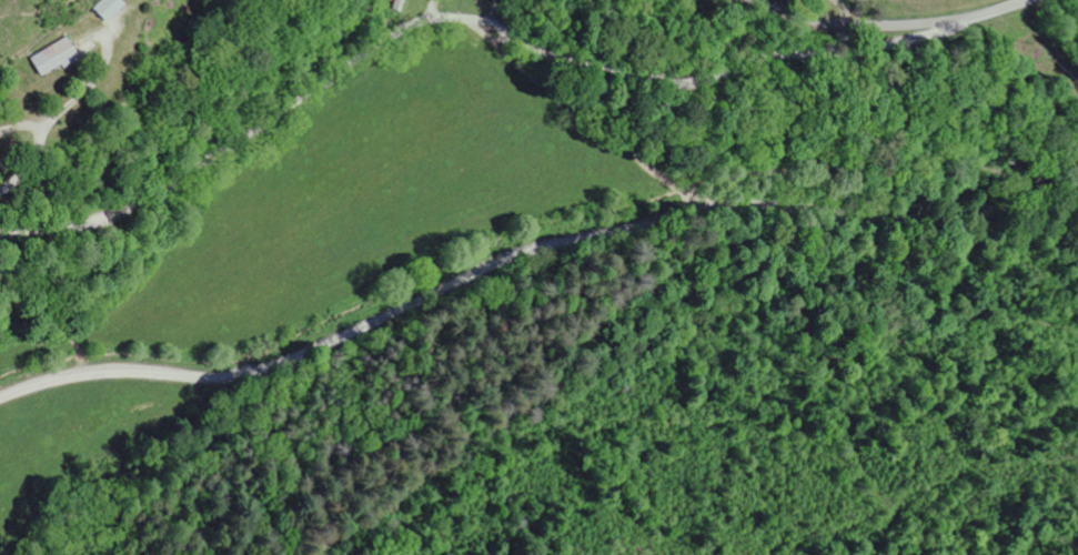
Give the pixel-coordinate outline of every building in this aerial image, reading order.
[(120,0),(104,0),(94,9),(107,23),(125,6),(120,0)] [(32,59),(43,78),(62,66),(64,70),(81,60),(68,38),(32,59)]
